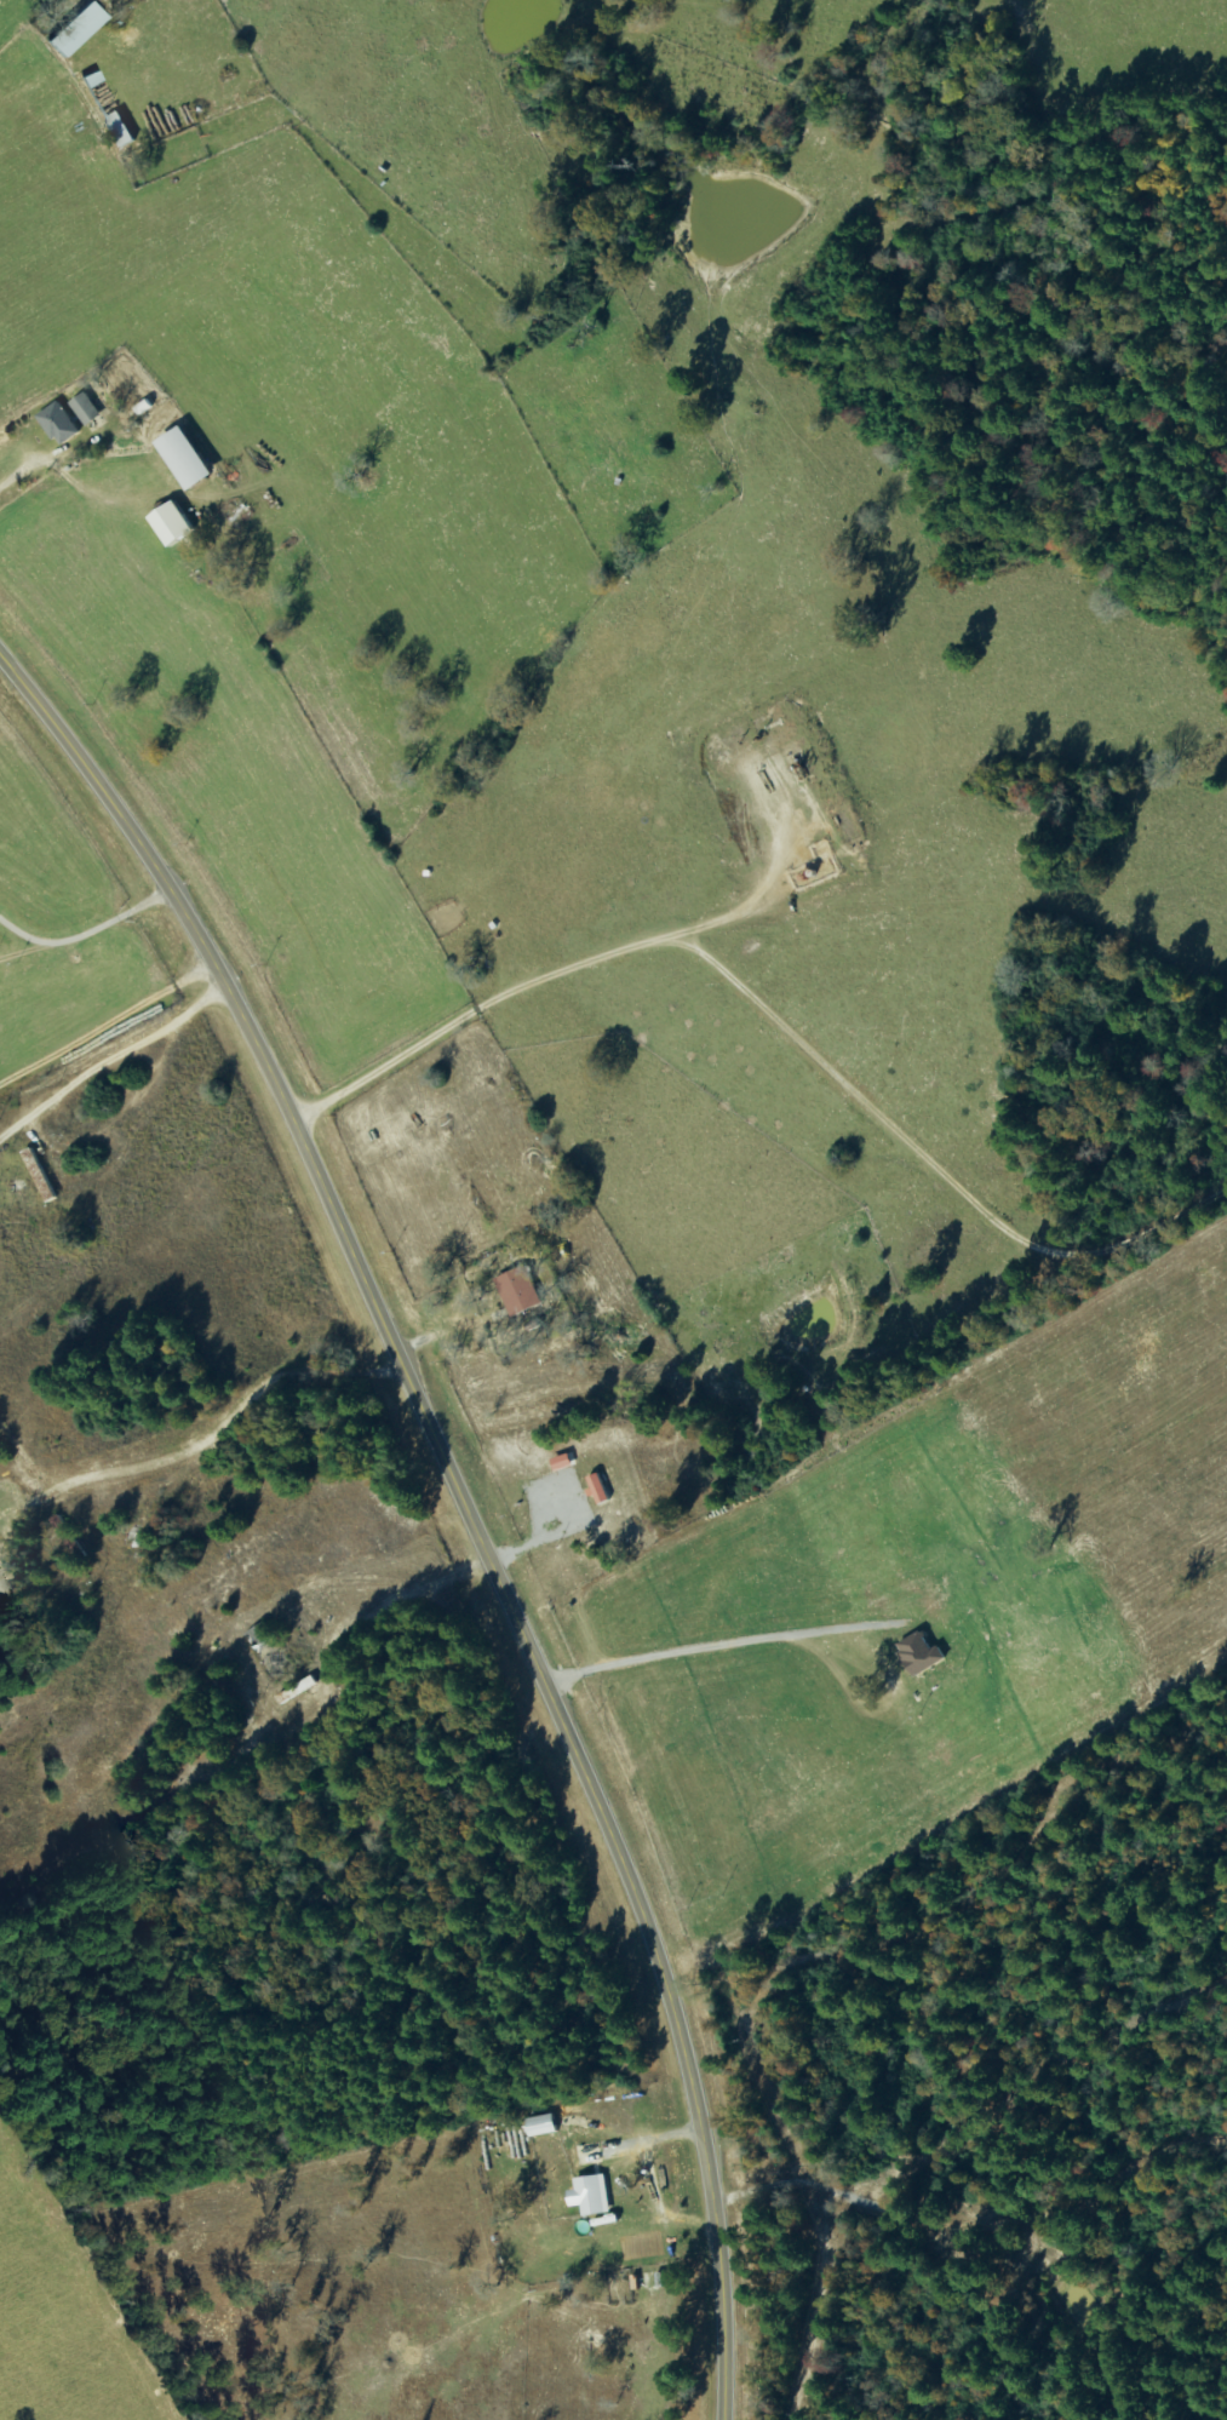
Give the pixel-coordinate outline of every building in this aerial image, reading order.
[(95,0),(49,43),(66,60),(111,17),(95,0)] [(86,77),(119,150),(137,141),(104,69),(86,77)] [(90,427),(106,416),(88,392),(72,404),(90,427)] [(62,448),(83,434),(62,401),(41,415),(62,448)] [(164,442),(195,493),(222,476),(190,426),(164,442)] [(156,519),(177,548),(201,531),(180,501),(156,519)] [(510,1317),(540,1303),(523,1265),(493,1279),(510,1317)] [(587,1476),(594,1504),(606,1501),(599,1474),(587,1476)] [(909,1677),(944,1661),(937,1646),(929,1650),(921,1633),(894,1645),(909,1677)] [(524,2120),(528,2139),(554,2133),(550,2114),(524,2120)] [(572,2180),(574,2191),(565,2192),(567,2208),(579,2207),(581,2218),(609,2213),(603,2175),(572,2180)]
